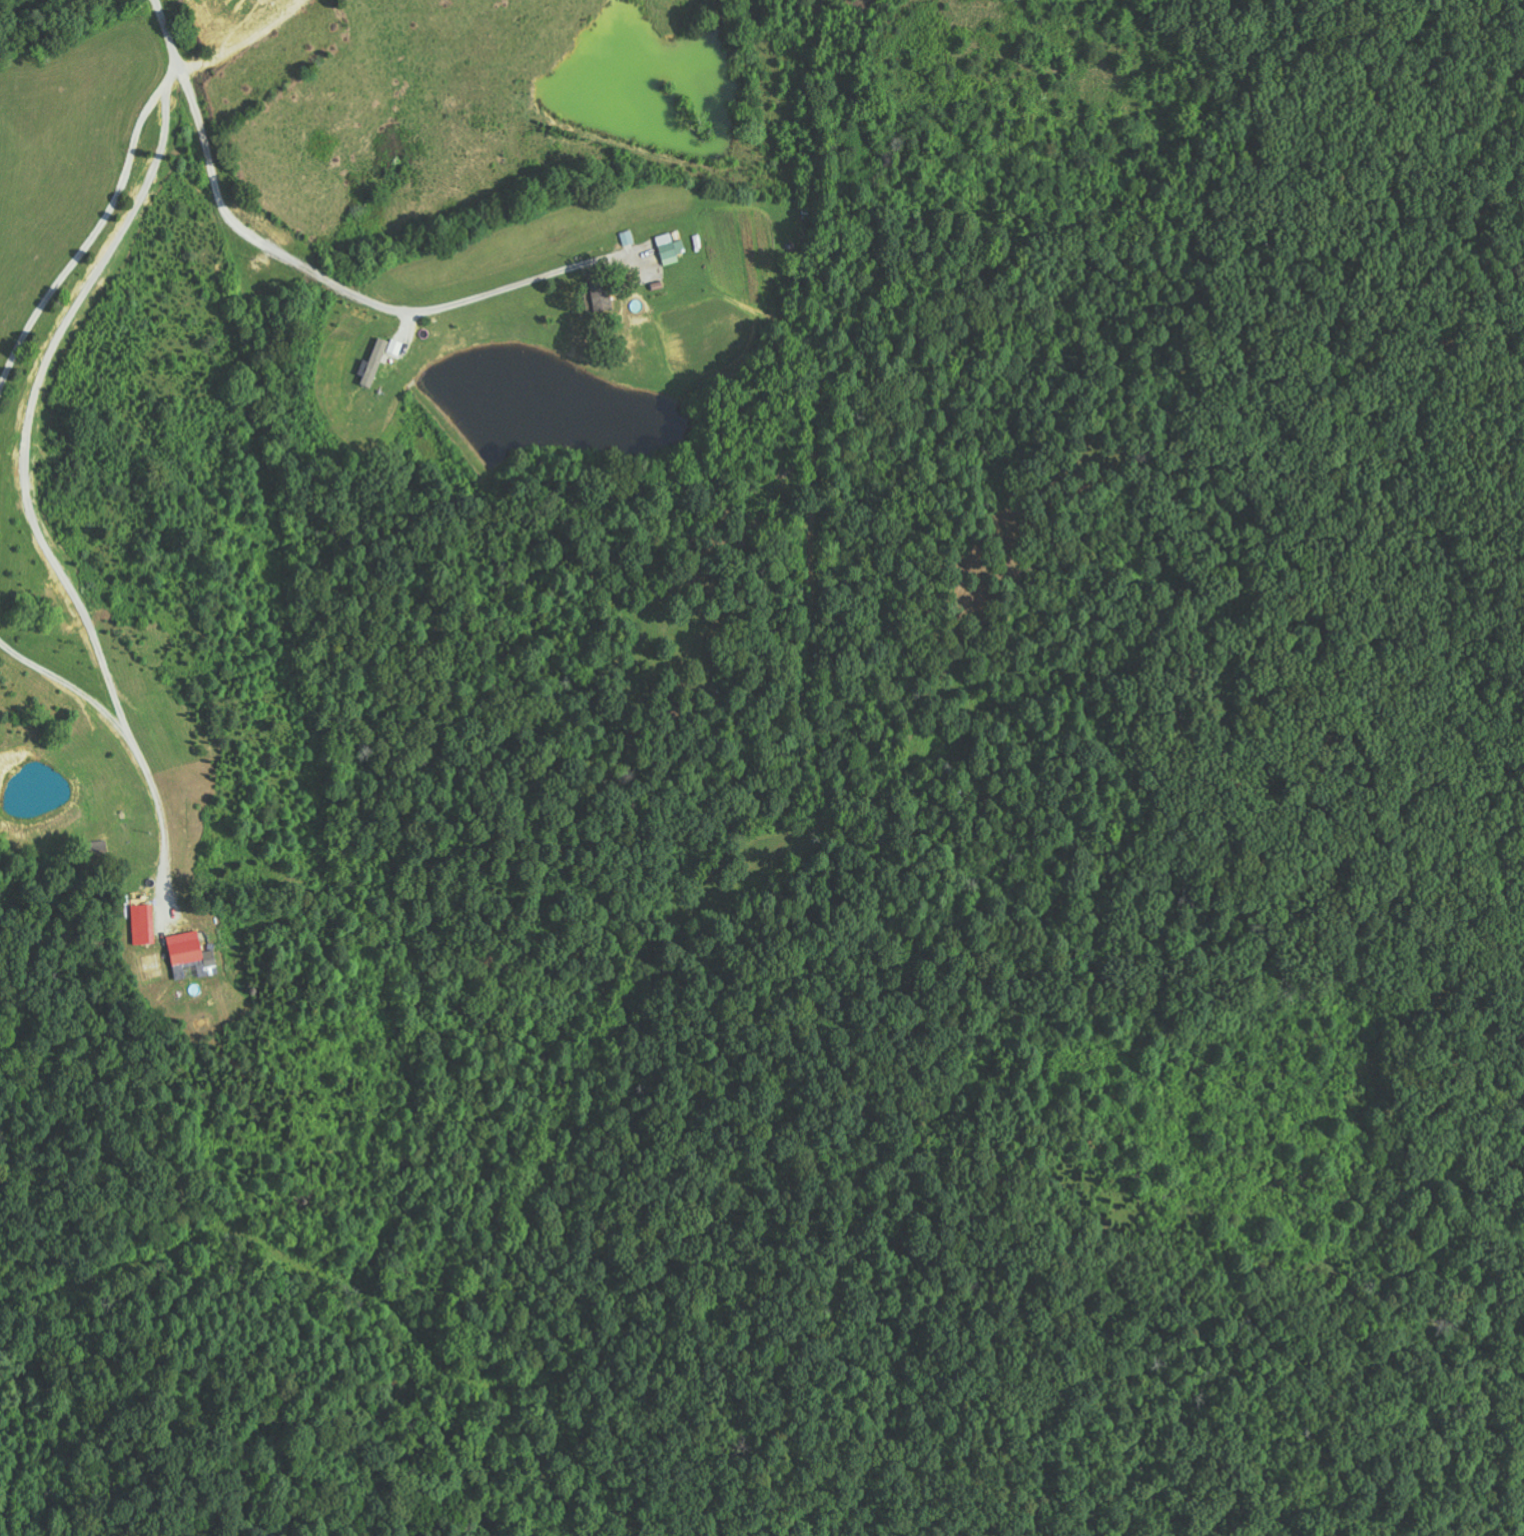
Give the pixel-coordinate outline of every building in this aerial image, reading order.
[(679,255),(688,252),(684,239),(675,242),(672,233),(658,237),(666,266),(681,262),(679,255)] [(155,905),(133,906),(135,945),(156,944),(155,905)] [(201,977),(220,974),(216,950),(204,952),(200,931),(169,937),(174,966),(198,962),(201,977)]
